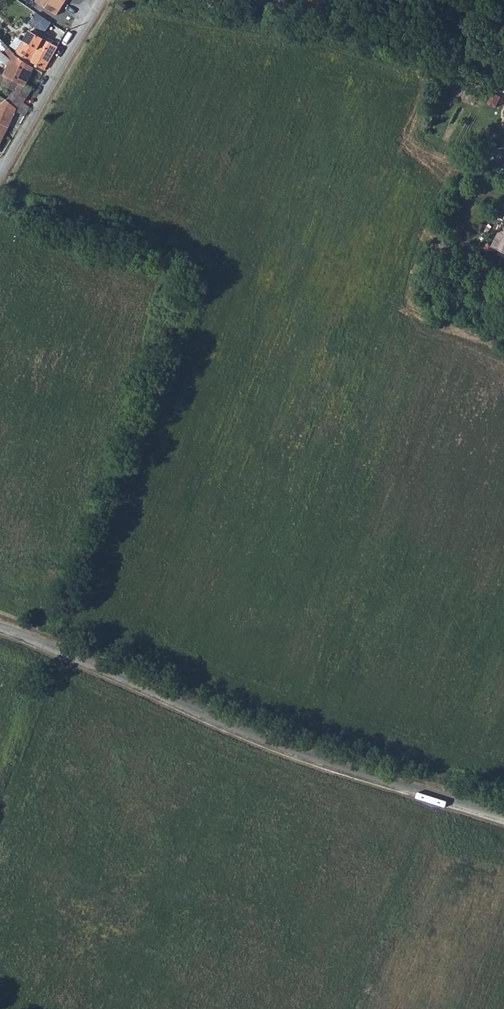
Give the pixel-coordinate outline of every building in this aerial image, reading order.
[(68,0),(39,0),(38,2),(60,14),(68,0)] [(24,41),(16,52),(14,55),(31,64),(32,62),(46,68),(56,46),(43,39),(38,49),(24,41)] [(5,45),(0,51),(0,52),(10,60),(1,75),(20,84),(22,82),(25,84),(29,77),(35,66),(31,64),(14,55),(16,52),(10,47),(9,48),(5,45)] [(1,75),(0,76),(0,84),(8,88),(0,101),(0,106),(10,110),(11,108),(14,110),(24,114),(29,104),(22,100),(31,88),(25,84),(22,82),(20,84),(1,75)] [(0,106),(0,122),(8,126),(14,110),(11,108),(10,110),(0,106)] [(500,226),(491,249),(503,253),(503,228),(500,226)]
